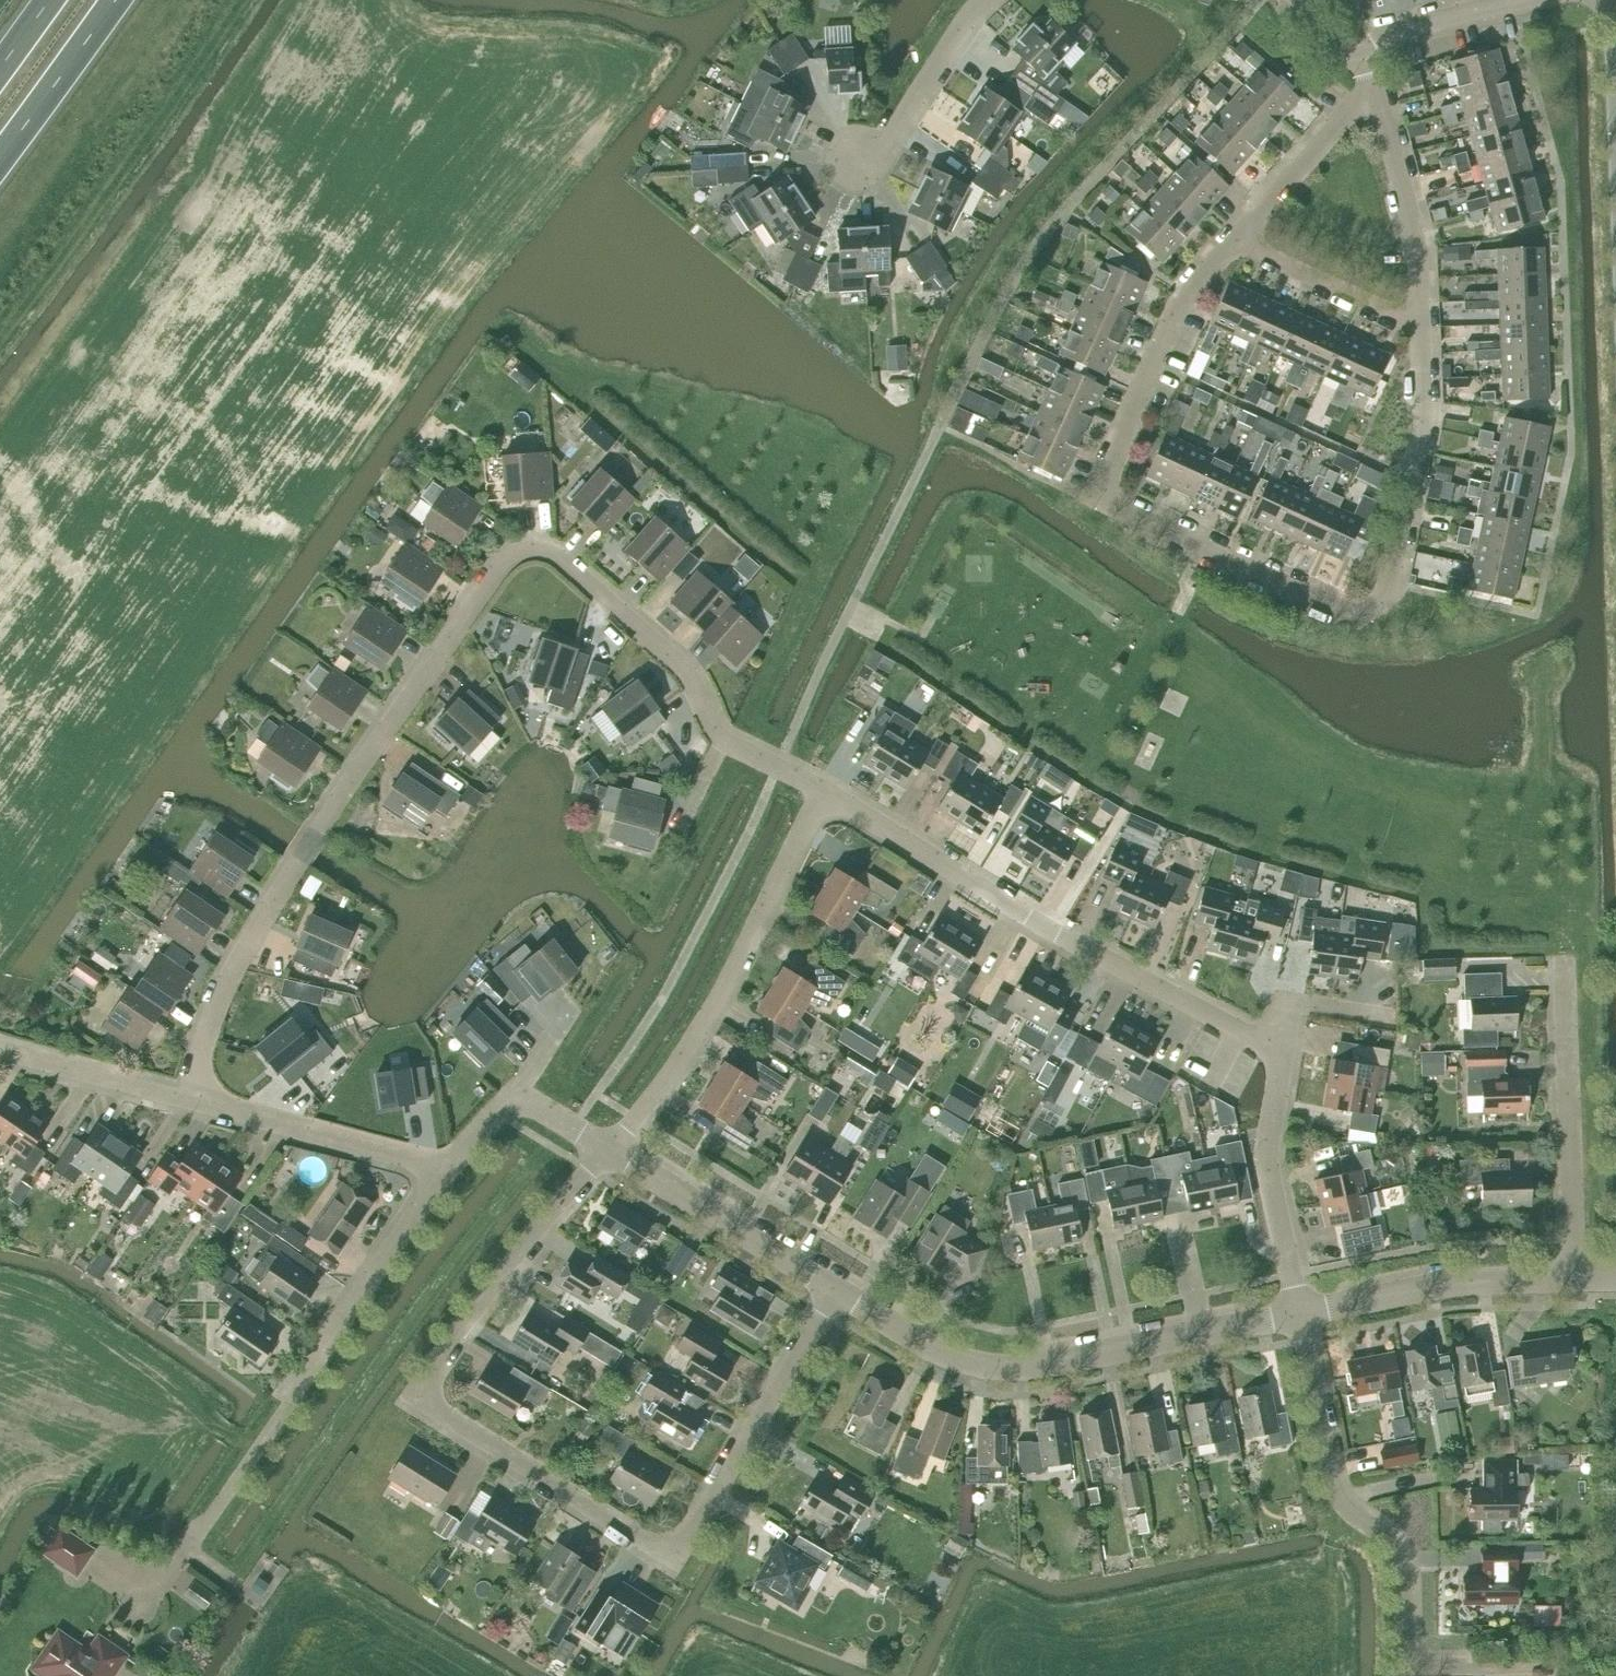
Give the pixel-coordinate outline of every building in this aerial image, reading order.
[(768,4),(759,9),(767,20),(775,15),(768,4)] [(1067,82),(1056,72),(1064,63),(1061,60),(1077,43),(1050,19),(1039,30),(1032,24),(1017,41),(1019,42),(1012,49),(1043,78),(1031,95),(1056,113),(1065,100),(1056,95),(1067,82)] [(825,34),(825,45),(828,92),(838,92),(838,94),(860,93),(859,73),(852,73),(850,32),(825,34)] [(791,34),(780,42),(796,67),(808,59),(791,34)] [(796,67),(780,42),(767,51),(784,75),(796,67)] [(1247,47),(1241,42),(1233,52),(1238,56),(1247,47)] [(1252,51),(1247,47),(1238,56),(1243,61),(1252,51)] [(1450,62),(1457,86),(1505,74),(1498,49),(1450,62)] [(1262,66),(1245,85),(1282,118),(1299,99),(1262,66)] [(807,108),(778,93),(784,81),(758,68),(741,102),(797,130),(807,108)] [(1420,78),(1418,71),(1406,75),(1408,81),(1420,78)] [(1505,74),(1457,86),(1461,100),(1453,102),(1456,113),(1511,98),(1505,74)] [(1420,78),(1408,81),(1410,88),(1422,85),(1420,78)] [(1219,82),(1212,90),(1222,99),(1229,91),(1219,82)] [(1245,85),(1228,104),(1265,137),(1282,118),(1245,85)] [(971,109),(1010,135),(1024,115),(985,88),(971,109)] [(1222,99),(1212,90),(1206,97),(1215,106),(1222,99)] [(1056,113),(1031,95),(1022,108),(1047,125),(1056,113)] [(1068,97),(1058,112),(1073,122),(1083,106),(1068,97)] [(1457,120),(1466,117),(1470,135),(1518,122),(1511,98),(1456,113),(1457,120)] [(751,149),(756,137),(786,151),(797,130),(741,102),(724,136),(751,149)] [(1228,104),(1212,123),(1249,156),(1265,137),(1228,104)] [(1440,107),(1442,117),(1455,113),(1452,104),(1440,107)] [(1016,140),(1010,136),(1010,135),(971,109),(957,129),(992,153),(988,158),(980,170),(1004,187),(1006,184),(1013,175),(999,165),(1016,140)] [(1184,118),(1178,113),(1170,122),(1176,127),(1184,118)] [(1455,113),(1442,117),(1445,127),(1458,123),(1455,113)] [(1181,132),(1189,123),(1184,118),(1176,127),(1181,132)] [(1470,135),(1477,159),(1524,146),(1518,122),(1470,135)] [(1249,156),(1212,123),(1195,142),(1232,175),(1249,156)] [(1163,142),(1171,132),(1166,128),(1157,137),(1163,142)] [(1163,142),(1168,147),(1176,137),(1171,132),(1163,142)] [(1179,152),(1186,158),(1191,152),(1194,149),(1186,143),(1179,152)] [(657,145),(646,160),(653,165),(664,150),(657,145)] [(1477,159),(1483,183),(1531,170),(1524,146),(1477,159)] [(1186,158),(1174,172),(1212,206),(1229,186),(1191,152),(1186,158)] [(1453,155),(1455,165),(1468,161),(1466,152),(1453,155)] [(690,171),(716,169),(746,167),(745,153),(689,156),(690,171)] [(949,173),(965,180),(971,165),(956,159),(949,173)] [(1121,159),(1111,170),(1120,179),(1130,168),(1121,159)] [(1468,161),(1455,165),(1458,175),(1471,171),(1468,161)] [(746,167),(716,169),(717,184),(747,182),(746,167)] [(961,211),(962,210),(970,216),(983,190),(996,199),(1004,187),(980,170),(971,182),(968,187),(930,168),(919,190),(961,211)] [(1149,170),(1142,178),(1152,186),(1158,179),(1149,170)] [(1531,170),(1483,183),(1487,196),(1464,202),(1467,214),(1468,213),(1481,209),(1490,207),(1537,194),(1531,170)] [(1212,206),(1174,172),(1158,192),(1195,225),(1212,206)] [(1013,175),(1006,184),(1015,191),(1021,182),(1013,175)] [(787,177),(760,195),(753,184),(729,200),(749,232),(761,224),(801,197),(787,177)] [(1152,186),(1142,178),(1135,185),(1145,194),(1152,186)] [(950,233),(961,211),(919,190),(908,212),(950,233)] [(1195,225),(1158,192),(1142,211),(1179,243),(1195,225)] [(1537,194),(1490,207),(1497,232),(1544,219),(1537,194)] [(801,197),(761,224),(775,244),(815,218),(801,197)] [(1088,217),(1093,221),(1102,211),(1096,207),(1088,217)] [(1435,222),(1445,220),(1443,208),(1432,211),(1435,222)] [(1481,209),(1468,213),(1471,222),(1484,219),(1481,209)] [(1107,216),(1102,211),(1093,221),(1098,226),(1107,216)] [(1179,243),(1142,211),(1125,230),(1162,263),(1179,243)] [(1066,223),(1061,235),(1067,238),(1072,226),(1066,223)] [(1078,229),(1072,226),(1067,238),(1073,241),(1078,229)] [(865,276),(878,275),(878,286),(890,285),(886,227),(862,228),(865,276)] [(828,293),(866,290),(865,276),(862,228),(838,230),(840,263),(826,263),(828,293)] [(917,250),(934,275),(946,267),(930,242),(917,250)] [(1458,260),(1457,246),(1442,247),(1443,261),(1458,260)] [(1543,247),(1497,249),(1475,250),(1475,259),(1497,258),(1498,275),(1544,273),(1543,247)] [(790,295),(794,286),(808,259),(785,248),(769,279),(790,295)] [(905,257),(922,282),(922,292),(943,291),(933,275),(934,275),(917,250),(905,257)] [(1109,251),(1104,261),(1117,267),(1121,259),(1109,251)] [(821,266),(808,259),(794,286),(808,292),(821,266)] [(1101,262),(1090,285),(1135,306),(1146,282),(1101,262)] [(946,267),(934,275),(944,291),(956,283),(946,267)] [(1544,273),(1498,275),(1499,300),(1545,298),(1544,273)] [(1229,282),(1210,323),(1197,351),(1208,356),(1213,344),(1211,343),(1218,327),(1233,334),(1252,292),(1229,282)] [(1090,285),(1080,308),(1125,329),(1135,306),(1090,285)] [(1064,290),(1060,299),(1072,304),(1076,295),(1064,290)] [(1477,301),(1491,300),(1491,291),(1476,292),(1477,301)] [(1252,352),(1256,344),(1275,303),(1252,292),(1233,334),(1248,341),(1239,361),(1247,364),(1252,352)] [(1545,298),(1499,300),(1491,300),(1477,301),(1464,301),(1464,309),(1499,308),(1500,325),(1546,323),(1545,298)] [(1072,304),(1060,299),(1056,308),(1068,313),(1072,304)] [(1275,303),(1256,344),(1278,355),(1298,313),(1275,303)] [(1125,329),(1080,308),(1070,331),(1114,351),(1125,329)] [(1278,355),(1301,365),(1320,323),(1298,313),(1278,355)] [(1324,375),(1343,334),(1320,323),(1301,365),(1298,372),(1292,385),(1299,388),(1308,368),(1324,375)] [(1500,325),(1501,341),(1467,342),(1467,351),(1479,350),(1492,350),(1492,348),(1501,348),(1501,350),(1547,348),(1546,323),(1500,325)] [(1015,336),(1021,339),(1026,328),(1020,325),(1015,336)] [(1021,339),(1027,342),(1033,331),(1026,328),(1021,339)] [(1114,351),(1070,331),(1059,354),(1104,375),(1114,351)] [(1338,406),(1366,344),(1343,334),(1324,375),(1338,382),(1323,415),(1332,419),(1338,406)] [(1007,354),(1013,357),(1018,345),(1012,342),(1007,354)] [(1389,355),(1366,344),(1338,406),(1344,409),(1354,389),(1370,396),(1389,355)] [(887,372),(907,371),(906,345),(885,347),(887,372)] [(1025,348),(1018,345),(1013,357),(1019,360),(1025,348)] [(1501,350),(1502,374),(1548,373),(1547,348),(1501,350)] [(1492,350),(1479,350),(1479,359),(1493,359),(1492,350)] [(1260,356),(1252,352),(1247,364),(1254,368),(1260,356)] [(998,379),(1003,368),(981,358),(976,368),(998,379)] [(1059,366),(1049,389),(1094,410),(1104,387),(1059,366)] [(528,389),(538,377),(526,367),(516,379),(528,389)] [(1292,385),(1298,372),(1290,368),(1284,381),(1292,385)] [(1201,383),(1209,387),(1213,378),(1215,374),(1207,370),(1201,383)] [(1548,373),(1502,374),(1503,400),(1549,398),(1548,373)] [(1209,387),(1222,393),(1225,385),(1226,384),(1213,378),(1209,387)] [(1245,392),(1258,398),(1264,385),(1252,379),(1245,392)] [(1094,410),(1049,389),(1038,412),(1083,433),(1094,410)] [(1280,397),(1264,389),(1256,406),(1272,413),(1280,397)] [(1481,400),(1495,400),(1495,391),(1480,391),(1481,400)] [(1442,393),(1442,404),(1454,403),(1453,392),(1442,393)] [(981,403),(962,394),(957,404),(977,413),(981,403)] [(1175,398),(1169,410),(1183,418),(1189,405),(1175,398)] [(1292,403),(1284,419),(1301,427),(1308,411),(1292,403)] [(948,427),(965,434),(974,414),(956,406),(948,427)] [(1250,428),(1256,417),(1242,410),(1236,421),(1250,428)] [(1038,412),(1028,435),(1073,456),(1083,433),(1038,412)] [(965,434),(983,441),(991,421),(974,414),(965,434)] [(1175,414),(1166,434),(1165,434),(1146,475),(1169,486),(1189,445),(1174,438),(1183,418),(1175,414)] [(1505,417),(1500,442),(1544,452),(1550,427),(1505,417)] [(596,418),(585,430),(613,454),(624,442),(596,418)] [(1234,465),(1220,459),(1234,429),(1226,425),(1221,435),(1215,448),(1211,455),(1192,497),(1215,507),(1234,465)] [(1479,428),(1477,437),(1492,440),(1494,431),(1479,428)] [(1215,448),(1221,435),(1213,431),(1207,444),(1215,448)] [(1284,434),(1278,447),(1286,451),(1292,438),(1284,434)] [(1073,456),(1028,435),(1017,459),(1062,479),(1073,456)] [(1476,446),(1498,451),(1500,442),(1492,440),(1477,437),(1476,446)] [(1257,476),(1271,444),(1263,440),(1249,472),(1234,465),(1215,507),(1238,518),(1257,476)] [(1500,442),(1498,451),(1494,466),(1539,476),(1544,452),(1500,442)] [(1211,455),(1189,445),(1169,486),(1192,497),(1211,455)] [(502,456),(506,502),(552,498),(549,452),(502,456)] [(1341,470),(1345,461),(1334,456),(1330,465),(1341,470)] [(1281,473),(1288,460),(1279,457),(1273,469),(1281,473)] [(1274,529),(1296,539),(1329,470),(1328,470),(1329,468),(1321,465),(1307,494),(1293,487),(1274,529)] [(1449,481),(1452,468),(1436,465),(1433,477),(1442,480),(1449,481)] [(1368,469),(1360,466),(1355,477),(1363,481),(1368,469)] [(1494,466),(1491,483),(1469,478),(1467,486),(1534,500),(1539,476),(1494,466)] [(572,500),(570,503),(605,534),(635,499),(600,469),(586,484),(582,481),(568,497),(572,500)] [(640,494),(655,476),(647,469),(631,487),(640,494)] [(1339,508),(1338,508),(1343,498),(1329,491),(1337,473),(1329,470),(1296,539),(1319,550),(1339,508)] [(1274,529),(1293,487),(1270,476),(1250,518),(1274,529)] [(1439,492),(1442,480),(1433,477),(1430,490),(1439,492)] [(434,506),(422,523),(456,545),(482,506),(448,484),(445,489),(433,482),(422,496),(434,506)] [(1529,525),(1534,500),(1467,486),(1465,495),(1487,499),(1484,515),(1529,525)] [(1363,495),(1354,515),(1339,508),(1319,550),(1342,560),(1354,535),(1368,542),(1385,505),(1363,495)] [(393,513),(385,524),(402,536),(410,524),(393,513)] [(1529,525),(1484,515),(1479,540),(1523,549),(1529,525)] [(655,517),(625,551),(660,582),(672,569),(688,550),(690,548),(655,517)] [(379,547),(387,535),(372,525),(364,537),(379,547)] [(1459,527),(1457,535),(1471,538),(1473,530),(1459,527)] [(1471,538),(1457,535),(1455,544),(1469,547),(1471,538)] [(1479,540),(1473,564),(1518,574),(1523,549),(1479,540)] [(415,605),(418,607),(444,568),(406,543),(380,582),(398,594),(395,598),(412,609),(415,605)] [(688,550),(672,569),(682,578),(698,559),(688,550)] [(1518,574),(1473,564),(1468,589),(1513,599),(1518,574)] [(728,606),(729,607),(733,603),(697,571),(670,602),(703,631),(705,632),(728,606)] [(751,580),(740,571),(734,578),(735,587),(742,592),(751,580)] [(1460,587),(1462,578),(1448,575),(1446,584),(1460,587)] [(343,644),(381,670),(407,631),(369,606),(343,644)] [(763,636),(729,607),(728,606),(705,632),(703,631),(700,635),(736,666),(763,636)] [(539,639),(537,639),(530,660),(531,661),(532,660),(536,661),(529,681),(551,689),(546,703),(570,711),(589,656),(565,648),(566,645),(564,644),(564,646),(544,639),(543,642),(538,640),(539,639)] [(338,652),(331,662),(342,669),(349,659),(338,652)] [(888,673),(895,662),(883,655),(877,667),(888,673)] [(590,658),(587,671),(604,676),(607,663),(590,658)] [(306,680),(319,690),(307,707),(341,730),(367,691),(333,669),(330,673),(318,665),(306,680)] [(611,702),(602,709),(617,728),(632,747),(649,734),(666,721),(658,711),(651,701),(653,699),(652,698),(651,699),(638,682),(636,684),(633,680),(634,679),(633,678),(615,692),(616,693),(617,692),(619,696),(611,702)] [(452,740),(468,754),(501,718),(468,689),(451,708),(449,706),(448,707),(450,708),(435,724),(437,726),(434,729),(433,728),(432,729),(449,745),(450,744),(449,743),(452,740)] [(884,776),(907,739),(916,726),(882,705),(867,729),(879,736),(863,762),(884,776)] [(973,715),(968,723),(975,727),(980,720),(973,715)] [(283,722),(279,727),(268,719),(257,734),(268,745),(256,761),(274,773),(271,777),(289,789),(291,785),(295,787),(321,748),(283,722)] [(884,776),(906,789),(922,763),(934,770),(949,746),(937,739),(928,752),(907,739),(884,776)] [(671,751),(657,761),(666,774),(680,764),(671,751)] [(953,782),(937,808),(958,822),(981,785),(970,778),(978,764),(956,751),(941,775),(953,782)] [(582,762),(593,777),(608,768),(597,752),(582,762)] [(1042,762),(1032,755),(1026,764),(1036,771),(1042,762)] [(382,806),(381,808),(401,820),(401,819),(400,818),(403,815),(420,827),(433,807),(446,816),(460,795),(412,762),(397,784),(395,782),(394,783),(395,784),(384,802),(386,803),(383,807),(382,806)] [(1075,797),(1085,781),(1053,763),(1044,779),(1075,797)] [(583,778),(580,788),(590,791),(593,781),(583,778)] [(628,791),(656,799),(660,785),(632,778),(628,791)] [(597,793),(605,795),(608,786),(599,783),(597,793)] [(468,784),(461,795),(473,804),(480,793),(468,784)] [(958,822),(980,835),(996,809),(1008,816),(1023,792),(1011,784),(1002,798),(981,785),(958,822)] [(657,825),(664,801),(656,799),(628,791),(608,786),(605,795),(601,810),(616,814),(610,836),(630,842),(629,846),(628,846),(627,847),(649,853),(650,852),(648,851),(650,847),(652,848),(658,827),(659,827),(660,826),(657,825)] [(1055,830),(1064,817),(1030,796),(1015,820),(1027,827),(1011,854),(1032,867),(1055,830)] [(1117,808),(1103,801),(1098,809),(1113,817),(1117,808)] [(1153,822),(1147,836),(1162,843),(1168,829),(1153,822)] [(1032,867),(1054,880),(1070,854),(1082,861),(1097,837),(1077,825),(1068,839),(1055,830),(1032,867)] [(189,872),(227,897),(253,858),(250,856),(253,851),(235,840),(233,844),(215,833),(189,872)] [(1203,840),(1200,849),(1211,853),(1214,844),(1203,840)] [(1148,879),(1134,873),(1141,858),(1115,847),(1104,872),(1120,880),(1108,908),(1130,919),(1148,879)] [(857,881),(835,868),(822,890),(856,911),(860,903),(877,908),(883,898),(890,903),(897,891),(864,870),(857,881)] [(1148,879),(1130,919),(1153,930),(1154,928),(1167,900),(1179,906),(1190,880),(1169,870),(1162,885),(1148,879)] [(315,875),(305,896),(317,902),(327,881),(315,875)] [(1242,915),(1228,910),(1231,898),(1229,894),(1204,887),(1194,922),(1212,927),(1206,949),(1230,956),(1242,915)] [(159,929),(197,954),(223,915),(185,890),(159,929)] [(853,955),(863,938),(865,934),(853,915),(856,911),(822,890),(808,912),(833,927),(826,938),(824,937),(853,955)] [(1284,910),(1271,906),(1265,904),(1261,907),(1257,919),(1242,915),(1230,956),(1255,963),(1263,933),(1276,937),(1284,910)] [(1312,941),(1307,972),(1332,976),(1339,933),(1314,929),(1317,909),(1303,907),(1298,939),(1312,941)] [(302,936),(292,960),(331,977),(351,933),(331,925),(333,920),(334,921),(335,920),(314,910),(313,912),(315,912),(313,916),(310,915),(301,935),(300,934),(299,935),(302,936)] [(960,929),(939,916),(923,942),(911,935),(896,959),(916,971),(925,958),(938,966),(960,929)] [(1332,976),(1358,979),(1362,948),(1380,951),(1384,923),(1365,920),(1363,936),(1339,933),(1332,976)] [(966,969),(982,942),(960,929),(938,966),(959,979),(951,993),(963,1000),(977,976),(966,969)] [(168,948),(174,940),(163,932),(157,940),(168,948)] [(532,937),(493,969),(521,1003),(533,993),(538,1000),(577,971),(575,968),(578,965),(579,967),(580,966),(566,948),(561,952),(552,940),(541,948),(532,937)] [(1397,946),(1397,955),(1415,955),(1415,946),(1397,946)] [(162,1011),(161,1012),(166,1015),(192,976),(159,953),(134,990),(133,991),(162,1011)] [(1454,958),(1421,960),(1422,965),(1416,965),(1417,972),(1422,972),(1422,980),(1455,978),(1454,958)] [(805,980),(783,967),(770,989),(804,1009),(809,1001),(825,1006),(831,997),(835,999),(845,982),(816,963),(805,980)] [(81,977),(94,986),(102,974),(89,965),(81,977)] [(1048,981),(1025,968),(1010,995),(998,989),(985,1014),(1005,1025),(1013,1011),(1026,1019),(1048,981)] [(1471,999),(1472,1029),(1463,1029),(1464,1046),(1496,1045),(1496,1029),(1516,1029),(1515,997),(1498,998),(1497,989),(1501,989),(1501,972),(1464,974),(1464,999),(1471,999)] [(1048,981),(1026,1019),(1017,1036),(1051,1055),(1067,1027),(1055,1020),(1070,993),(1048,981)] [(137,1049),(161,1012),(162,1011),(133,991),(134,990),(130,987),(103,1026),(137,1049)] [(797,1052),(808,1034),(811,1030),(799,1017),(804,1009),(770,989),(756,1010),(781,1026),(774,1036),(773,1035),(772,1036),(797,1052)] [(485,1064),(499,1049),(500,1050),(501,1049),(500,1048),(508,1040),(507,1039),(517,1028),(486,998),(453,1033),(468,1048),(465,1051),(464,1050),(463,1051),(479,1067),(480,1066),(479,1065),(482,1062),(485,1064)] [(961,1023),(968,1011),(956,1004),(952,1011),(954,1020),(961,1023)] [(1137,1028),(1114,1017),(1100,1044),(1088,1037),(1074,1063),(1109,1081),(1117,1067),(1116,1067),(1137,1028)] [(292,1019),(257,1047),(270,1064),(269,1065),(270,1066),(272,1064),(290,1086),(333,1051),(316,1029),(306,1037),(292,1019)] [(1145,1068),(1159,1040),(1137,1028),(1116,1067),(1117,1067),(1130,1074),(1122,1088),(1156,1106),(1169,1081),(1145,1068)] [(1403,1048),(1417,1050),(1419,1036),(1406,1034),(1403,1048)] [(1362,1045),(1359,1063),(1332,1058),(1328,1083),(1373,1090),(1382,1092),(1389,1049),(1362,1045)] [(855,1071),(863,1058),(849,1050),(841,1063),(855,1071)] [(1466,1067),(1467,1067),(1468,1092),(1482,1092),(1483,1112),(1527,1111),(1526,1080),(1505,1080),(1504,1066),(1505,1066),(1504,1050),(1466,1051),(1466,1067)] [(1422,1052),(1423,1075),(1443,1074),(1442,1051),(1422,1052)] [(897,1055),(886,1071),(907,1084),(917,1069),(897,1055)] [(747,1075),(725,1061),(711,1083),(745,1104),(750,1096),(767,1101),(769,1098),(773,1091),(779,1095),(788,1080),(757,1061),(747,1075)] [(403,1105),(404,1105),(403,1103),(429,1099),(424,1066),(376,1074),(381,1107),(402,1104),(403,1105)] [(879,1071),(874,1079),(887,1087),(892,1079),(879,1071)] [(711,1083),(698,1105),(720,1119),(713,1131),(746,1151),(753,1139),(746,1135),(752,1125),(740,1112),(745,1104),(711,1083)] [(1378,1114),(1370,1113),(1373,1090),(1328,1083),(1324,1107),(1351,1111),(1349,1129),(1376,1132),(1378,1114)] [(808,1114),(821,1122),(838,1095),(825,1087),(808,1114)] [(949,1087),(941,1102),(967,1118),(975,1102),(949,1087)] [(6,1094),(0,1102),(0,1141),(4,1144),(28,1108),(6,1094)] [(981,1106),(972,1121),(985,1129),(994,1115),(981,1106)] [(1186,1109),(1188,1118),(1195,1117),(1193,1107),(1186,1109)] [(34,1144),(49,1123),(28,1108),(4,1144),(15,1152),(9,1161),(28,1175),(45,1152),(34,1144)] [(887,1125),(874,1117),(857,1145),(871,1153),(887,1125)] [(1046,1141),(1053,1128),(1035,1119),(1028,1132),(1046,1141)] [(119,1140),(98,1125),(85,1144),(74,1137),(52,1169),(73,1182),(82,1168),(94,1176),(119,1140)] [(1372,1143),(1373,1132),(1348,1129),(1344,1142),(1372,1143)] [(829,1152),(805,1138),(783,1174),(806,1188),(829,1152)] [(128,1174),(141,1155),(119,1140),(94,1176),(106,1184),(99,1194),(120,1208),(139,1181),(128,1174)] [(1085,1141),(1087,1167),(1104,1166),(1103,1140),(1085,1141)] [(1252,1198),(1246,1169),(1240,1140),(1215,1146),(1219,1166),(1206,1168),(1214,1206),(1238,1201),(1252,1198)] [(1339,1155),(1368,1149),(1367,1143),(1336,1142),(1339,1155)] [(167,1152),(164,1157),(149,1180),(170,1194),(176,1185),(192,1196),(218,1160),(194,1144),(182,1162),(167,1152)] [(1442,1167),(1440,1145),(1424,1146),(1426,1169),(1442,1167)] [(1366,1193),(1361,1169),(1373,1166),(1369,1149),(1339,1156),(1343,1173),(1316,1179),(1321,1203),(1366,1193)] [(1189,1210),(1189,1212),(1214,1206),(1206,1168),(1193,1171),(1188,1151),(1164,1156),(1175,1213),(1189,1210)] [(806,1188),(829,1202),(852,1166),(829,1152),(806,1188)] [(1164,1156),(1163,1156),(1150,1159),(1152,1165),(1140,1168),(1126,1164),(1138,1222),(1162,1217),(1162,1216),(1175,1213),(1164,1156)] [(1482,1206),(1530,1205),(1529,1172),(1502,1173),(1502,1158),(1459,1160),(1460,1185),(1482,1184),(1482,1206)] [(226,1199),(241,1176),(218,1160),(192,1196),(209,1208),(203,1217),(224,1231),(240,1208),(226,1199)] [(1090,1203),(1107,1199),(1113,1228),(1138,1222),(1126,1164),(1125,1164),(1113,1167),(1084,1173),(1090,1203)] [(44,1170),(36,1181),(43,1186),(51,1175),(44,1170)] [(1057,1244),(1081,1239),(1075,1211),(1088,1208),(1082,1177),(1057,1183),(1061,1203),(1049,1206),(1057,1244)] [(21,1178),(9,1196),(20,1203),(32,1185),(21,1178)] [(912,1220),(930,1192),(907,1179),(898,1193),(878,1181),(854,1218),(884,1236),(899,1212),(912,1220)] [(337,1252),(371,1202),(344,1184),(310,1234),(337,1252)] [(1032,1249),(1057,1244),(1049,1206),(1035,1209),(1031,1189),(1007,1194),(1013,1224),(1026,1221),(1032,1249)] [(1346,1254),(1382,1246),(1378,1227),(1371,1228),(1368,1217),(1371,1216),(1366,1193),(1321,1203),(1326,1227),(1343,1223),(1345,1234),(1341,1235),(1346,1254)] [(155,1205),(139,1194),(123,1217),(138,1228),(155,1205)] [(656,1241),(662,1231),(651,1224),(614,1201),(598,1226),(623,1241),(619,1248),(632,1256),(645,1234),(656,1241)] [(307,1239),(282,1221),(280,1224),(248,1202),(240,1213),(272,1235),(274,1233),(299,1251),(307,1239)] [(969,1273),(984,1249),(962,1235),(964,1232),(964,1231),(970,1221),(943,1204),(912,1254),(940,1271),(947,1260),(969,1273)] [(257,1258),(260,1261),(251,1275),(250,1274),(249,1275),(298,1308),(315,1283),(289,1266),(298,1253),(273,1236),(257,1258)] [(679,1277),(695,1251),(682,1243),(666,1269),(679,1277)] [(84,1268),(90,1259),(81,1253),(75,1263),(84,1268)] [(594,1256),(587,1267),(600,1275),(607,1263),(594,1256)] [(104,1264),(92,1257),(83,1271),(95,1278),(104,1264)] [(600,1275),(587,1267),(571,1257),(555,1283),(588,1304),(598,1287),(617,1298),(629,1277),(607,1263),(600,1275)] [(752,1334),(767,1307),(745,1294),(752,1282),(724,1265),(712,1285),(721,1291),(711,1309),(752,1334)] [(259,1364),(278,1337),(255,1322),(264,1309),(227,1283),(217,1297),(233,1308),(215,1334),(259,1364)] [(638,1310),(650,1317),(660,1301),(648,1293),(638,1310)] [(168,1309),(153,1300),(142,1315),(157,1325),(168,1309)] [(662,1304),(653,1317),(666,1325),(674,1311),(662,1304)] [(576,1353),(589,1332),(565,1317),(557,1330),(529,1313),(511,1341),(553,1366),(565,1346),(576,1353)] [(717,1392),(731,1368),(713,1357),(704,1352),(712,1338),(689,1325),(676,1347),(692,1356),(683,1372),(717,1392)] [(1511,1388),(1537,1384),(1566,1380),(1569,1375),(1569,1369),(1573,1368),(1568,1335),(1519,1342),(1521,1355),(1506,1357),(1511,1388)] [(721,1344),(712,1338),(704,1352),(713,1357),(721,1344)] [(1504,1369),(1490,1372),(1484,1342),(1456,1347),(1465,1396),(1491,1391),(1494,1406),(1510,1404),(1504,1369)] [(1433,1403),(1457,1399),(1455,1387),(1452,1373),(1440,1375),(1434,1346),(1406,1351),(1413,1390),(1430,1387),(1433,1403)] [(1405,1414),(1393,1353),(1348,1362),(1353,1394),(1378,1390),(1381,1404),(1391,1402),(1394,1417),(1405,1414)] [(619,1363),(638,1373),(643,1364),(624,1354),(619,1363)] [(539,1406),(550,1389),(522,1372),(515,1383),(487,1366),(471,1393),(511,1417),(523,1396),(539,1406)] [(638,1416),(648,1422),(647,1423),(685,1446),(702,1417),(675,1401),(683,1387),(655,1371),(641,1395),(644,1396),(636,1410),(638,1416)] [(882,1418),(897,1390),(871,1377),(853,1412),(868,1420),(857,1442),(881,1454),(896,1425),(882,1418)] [(1269,1447),(1292,1443),(1286,1411),(1273,1414),(1268,1391),(1240,1397),(1248,1437),(1267,1433),(1269,1447)] [(1240,1451),(1234,1420),(1220,1422),(1216,1399),(1188,1405),(1195,1445),(1214,1441),(1217,1456),(1240,1451)] [(943,1459),(959,1418),(932,1407),(919,1440),(905,1435),(891,1469),(918,1480),(928,1453),(943,1459)] [(1160,1465),(1182,1460),(1176,1429),(1163,1432),(1158,1409),(1130,1414),(1138,1454),(1157,1450),(1160,1465)] [(1109,1468),(1120,1465),(1109,1410),(1079,1416),(1087,1458),(1107,1455),(1109,1468)] [(1434,1415),(1440,1447),(1460,1443),(1453,1411),(1434,1415)] [(1018,1472),(1045,1471),(1044,1465),(1072,1461),(1066,1418),(1037,1423),(1039,1440),(1017,1441),(1018,1472)] [(593,1427),(583,1421),(572,1439),(582,1445),(593,1427)] [(609,1480),(624,1489),(621,1495),(623,1502),(629,1505),(635,1503),(639,1497),(651,1504),(667,1476),(627,1452),(634,1440),(608,1424),(597,1442),(623,1457),(609,1480)] [(1006,1483),(1007,1465),(1007,1425),(979,1425),(978,1457),(966,1457),(965,1483),(1006,1483)] [(1513,1453),(1511,1437),(1495,1438),(1497,1454),(1513,1453)] [(1383,1467),(1418,1460),(1415,1444),(1380,1452),(1383,1467)] [(456,1474),(409,1445),(389,1478),(436,1507),(456,1474)] [(1524,1453),(1524,1462),(1539,1462),(1539,1453),(1524,1453)] [(1483,1460),(1483,1475),(1483,1488),(1470,1488),(1470,1519),(1480,1519),(1481,1532),(1484,1533),(1487,1534),(1490,1534),(1495,1534),(1498,1533),(1502,1531),(1502,1519),(1516,1519),(1516,1490),(1526,1490),(1527,1490),(1528,1488),(1528,1487),(1529,1485),(1529,1483),(1529,1480),(1529,1478),(1528,1475),(1527,1473),(1526,1473),(1516,1473),(1516,1460),(1483,1460)] [(569,1466),(563,1475),(572,1481),(578,1471),(569,1466)] [(1136,1471),(1120,1474),(1127,1508),(1144,1505),(1136,1471)] [(843,1495),(850,1481),(842,1476),(834,1489),(843,1495)] [(801,1504),(838,1526),(839,1525),(850,1531),(859,1517),(860,1518),(873,1495),(850,1481),(843,1495),(834,1489),(816,1479),(801,1504)] [(1196,1482),(1199,1499),(1209,1497),(1206,1480),(1196,1482)] [(1086,1489),(1089,1505),(1099,1503),(1096,1487),(1086,1489)] [(1071,1492),(1074,1507),(1083,1506),(1081,1490),(1071,1492)] [(960,1505),(968,1504),(968,1494),(960,1495),(960,1505)] [(515,1552),(534,1523),(493,1497),(480,1517),(468,1510),(453,1534),(466,1542),(475,1527),(515,1552)] [(432,1531),(445,1540),(458,1520),(445,1511),(432,1531)] [(1134,1515),(1137,1534),(1148,1532),(1145,1513),(1134,1515)] [(44,1552),(76,1574),(93,1550),(60,1528),(44,1552)] [(958,1558),(967,1541),(952,1533),(943,1550),(958,1558)] [(824,1569),(832,1555),(801,1537),(794,1551),(779,1542),(757,1580),(783,1595),(781,1599),(796,1608),(807,1589),(803,1586),(816,1564),(824,1569)] [(571,1610),(592,1578),(577,1569),(583,1559),(555,1541),(532,1578),(558,1596),(555,1600),(571,1610)] [(1482,1568),(1482,1576),(1461,1576),(1462,1603),(1517,1603),(1516,1576),(1515,1576),(1515,1569),(1516,1569),(1516,1551),(1482,1551),(1482,1568)] [(1543,1559),(1543,1551),(1522,1551),(1522,1559),(1543,1559)] [(875,1576),(876,1575),(846,1558),(836,1575),(867,1592),(871,1583),(875,1576)] [(436,1584),(446,1571),(438,1565),(428,1579),(436,1584)] [(875,1576),(871,1583),(883,1590),(887,1582),(875,1576)] [(260,1597),(269,1584),(258,1577),(249,1590),(260,1597)] [(195,1580),(184,1594),(205,1610),(216,1595),(195,1580)] [(595,1595),(579,1620),(605,1636),(603,1639),(626,1653),(638,1633),(639,1634),(657,1605),(621,1583),(608,1603),(595,1595)] [(1533,1605),(1533,1624),(1561,1624),(1560,1604),(1533,1605)] [(561,1613),(553,1626),(564,1633),(572,1620),(561,1613)] [(124,1655),(99,1638),(88,1653),(62,1635),(57,1636),(35,1668),(48,1675),(110,1675),(124,1655)] [(133,1675),(151,1675),(138,1668),(133,1675)]
